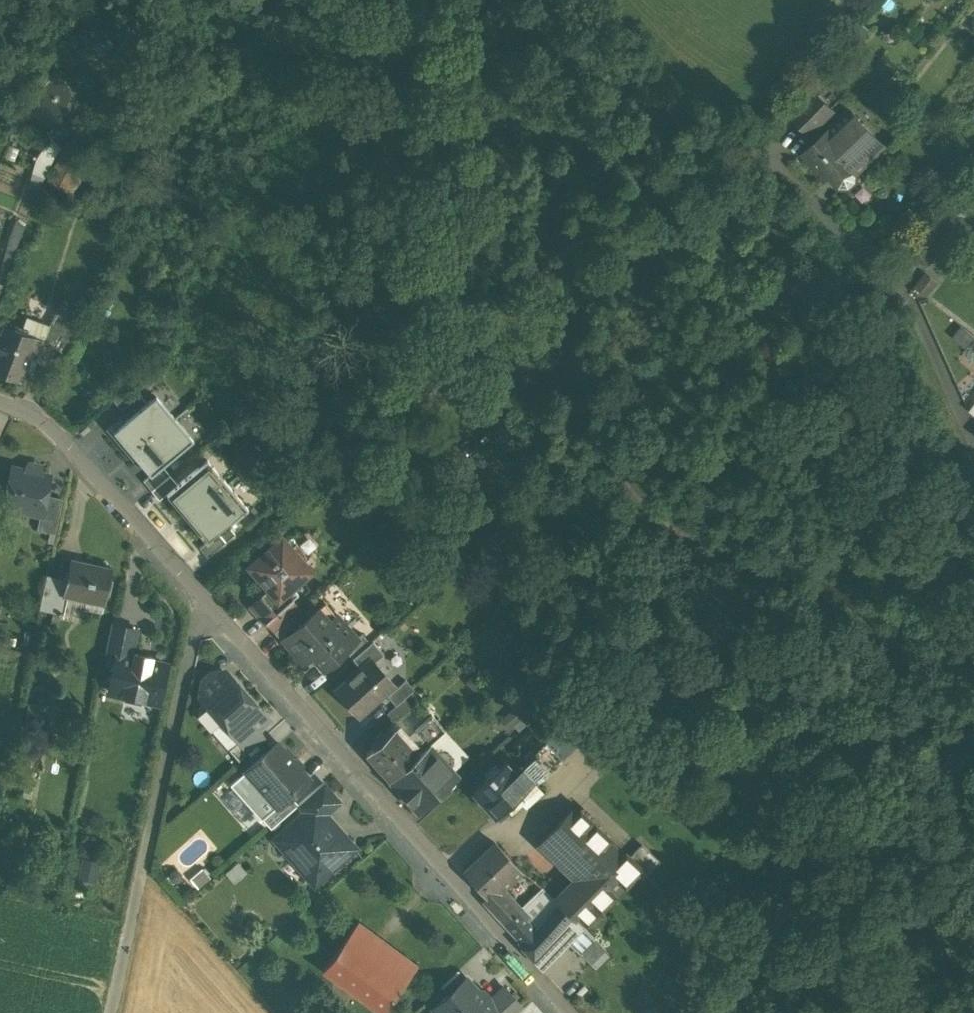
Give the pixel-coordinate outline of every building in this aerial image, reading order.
[(818,93),(795,115),(811,132),(834,109),(818,93)] [(885,144),(852,108),(804,151),(827,175),(845,159),(856,170),(857,170),(885,144)] [(856,170),(845,159),(827,175),(838,188),(848,188),(856,181),(857,170),(856,170)] [(51,326),(50,327),(60,332),(52,346),(66,353),(87,316),(63,303),(51,326)] [(51,326),(28,317),(23,332),(37,337),(43,340),(43,341),(52,346),(60,332),(50,327),(51,326)] [(23,332),(7,326),(0,343),(31,354),(37,337),(23,332)] [(31,354),(30,356),(36,358),(43,341),(43,340),(37,337),(31,354)] [(0,343),(0,344),(0,372),(21,380),(30,356),(31,354),(0,343)] [(158,360),(147,370),(154,378),(165,368),(158,360)] [(113,400),(121,409),(139,394),(131,385),(113,400)] [(121,409),(129,419),(147,403),(139,394),(121,409)] [(114,431),(133,453),(175,417),(156,396),(147,403),(129,419),(114,431)] [(133,453),(151,474),(162,466),(193,439),(175,417),(133,453)] [(177,484),(166,493),(208,541),(228,525),(248,507),(207,458),(177,484)] [(41,469),(27,466),(26,471),(12,468),(4,505),(5,510),(18,513),(21,509),(40,513),(41,513),(45,494),(49,476),(40,474),(41,469)] [(151,474),(143,481),(151,490),(169,475),(162,466),(151,474)] [(177,484),(169,475),(151,490),(159,499),(166,493),(177,484)] [(62,498),(45,494),(41,513),(40,513),(37,529),(55,533),(62,498)] [(208,541),(200,547),(208,556),(235,533),(228,525),(208,541)] [(282,537),(259,557),(258,556),(246,566),(256,578),(258,577),(269,589),(250,605),(266,623),(293,600),(298,595),(292,587),(311,570),(302,560),(307,556),(296,543),(291,547),(282,537)] [(108,569),(81,563),(82,561),(80,561),(80,565),(71,563),(71,559),(70,559),(66,579),(62,596),(63,596),(64,596),(64,594),(86,599),(86,601),(87,601),(88,595),(102,598),(100,604),(102,604),(110,568),(108,567),(108,569)] [(66,579),(46,574),(39,610),(59,614),(63,596),(62,596),(66,579)] [(86,599),(64,594),(64,596),(63,596),(59,614),(82,619),(86,601),(86,599)] [(102,598),(88,595),(87,601),(86,601),(84,608),(101,612),(102,604),(100,604),(102,598)] [(293,600),(266,623),(274,632),(293,616),(301,608),(293,600)] [(300,624),(284,638),(285,640),(305,662),(314,654),(325,667),(345,649),(357,639),(356,637),(326,602),(300,624)] [(274,632),(274,633),(283,642),(285,640),(284,638),(300,624),(293,616),(274,632)] [(136,629),(111,624),(105,652),(117,655),(130,657),(130,656),(136,629)] [(357,639),(345,649),(353,658),(371,642),(362,632),(356,637),(357,639)] [(353,658),(361,667),(368,661),(371,664),(384,653),(373,640),(371,642),(353,658)] [(135,653),(134,657),(130,656),(130,657),(117,655),(109,691),(122,693),(124,700),(140,704),(145,698),(158,701),(166,664),(151,661),(152,657),(135,653)] [(371,664),(368,661),(361,667),(335,690),(358,716),(391,687),(371,664)] [(266,718),(231,678),(229,680),(221,671),(211,674),(204,680),(201,693),(207,700),(223,718),(241,738),(242,740),(254,729),(266,718)] [(407,679),(387,696),(396,706),(409,695),(416,689),(407,679)] [(396,706),(387,714),(395,723),(417,704),(409,695),(396,706)] [(207,700),(198,708),(198,713),(211,729),(223,718),(207,700)] [(563,712),(539,735),(544,741),(561,758),(585,735),(563,712)] [(444,729),(432,715),(416,731),(423,738),(412,749),(417,754),(428,744),(444,729)] [(254,729),(242,740),(241,738),(229,749),(239,760),(263,739),(254,729)] [(412,749),(394,729),(366,753),(390,779),(417,754),(412,749)] [(544,741),(525,760),(542,777),(561,758),(544,741)] [(277,742),(246,770),(241,775),(251,787),(257,782),(277,805),(277,806),(290,795),(309,778),(277,742)] [(417,754),(390,779),(417,808),(455,774),(449,768),(453,765),(453,757),(447,750),(439,750),(436,753),(428,744),(417,754)] [(511,770),(503,762),(472,790),(485,805),(488,802),(502,817),(520,801),(516,796),(533,781),(518,764),(511,770)] [(298,804),(297,804),(305,813),(315,804),(324,814),(339,801),(323,782),(298,804)] [(290,795),(277,806),(277,805),(262,818),(271,828),(297,804),(298,804),(290,795)] [(305,813),(276,839),(308,875),(321,864),(325,869),(332,869),(338,864),(338,858),(352,846),(341,833),(336,833),(331,827),(331,822),(324,814),(315,804),(305,813)] [(626,860),(572,810),(551,832),(564,845),(554,854),(578,877),(556,900),(560,904),(580,923),(632,869),(633,867),(626,860)] [(494,843),(464,871),(488,896),(497,887),(517,867),(494,843)] [(651,864),(636,850),(626,860),(633,867),(632,869),(639,876),(651,864)] [(79,877),(96,880),(99,861),(82,858),(79,877)] [(497,887),(488,896),(491,900),(501,891),(497,887)] [(510,901),(501,891),(491,900),(488,903),(497,913),(510,901)] [(510,901),(497,913),(506,923),(519,911),(510,901)] [(560,904),(535,927),(534,928),(521,941),(519,943),(542,968),(568,941),(583,926),(580,923),(560,904)] [(528,915),(522,908),(519,911),(506,923),(521,941),(534,928),(526,920),(528,915)] [(418,965),(359,922),(346,940),(405,982),(418,965)] [(595,938),(583,926),(568,941),(580,953),(595,938)] [(595,938),(580,953),(592,965),(607,950),(595,938)] [(405,982),(346,940),(325,968),(383,1011),(405,982)] [(525,1006),(504,982),(486,998),(467,977),(429,1011),(431,1012),(517,1012),(525,1006)]
